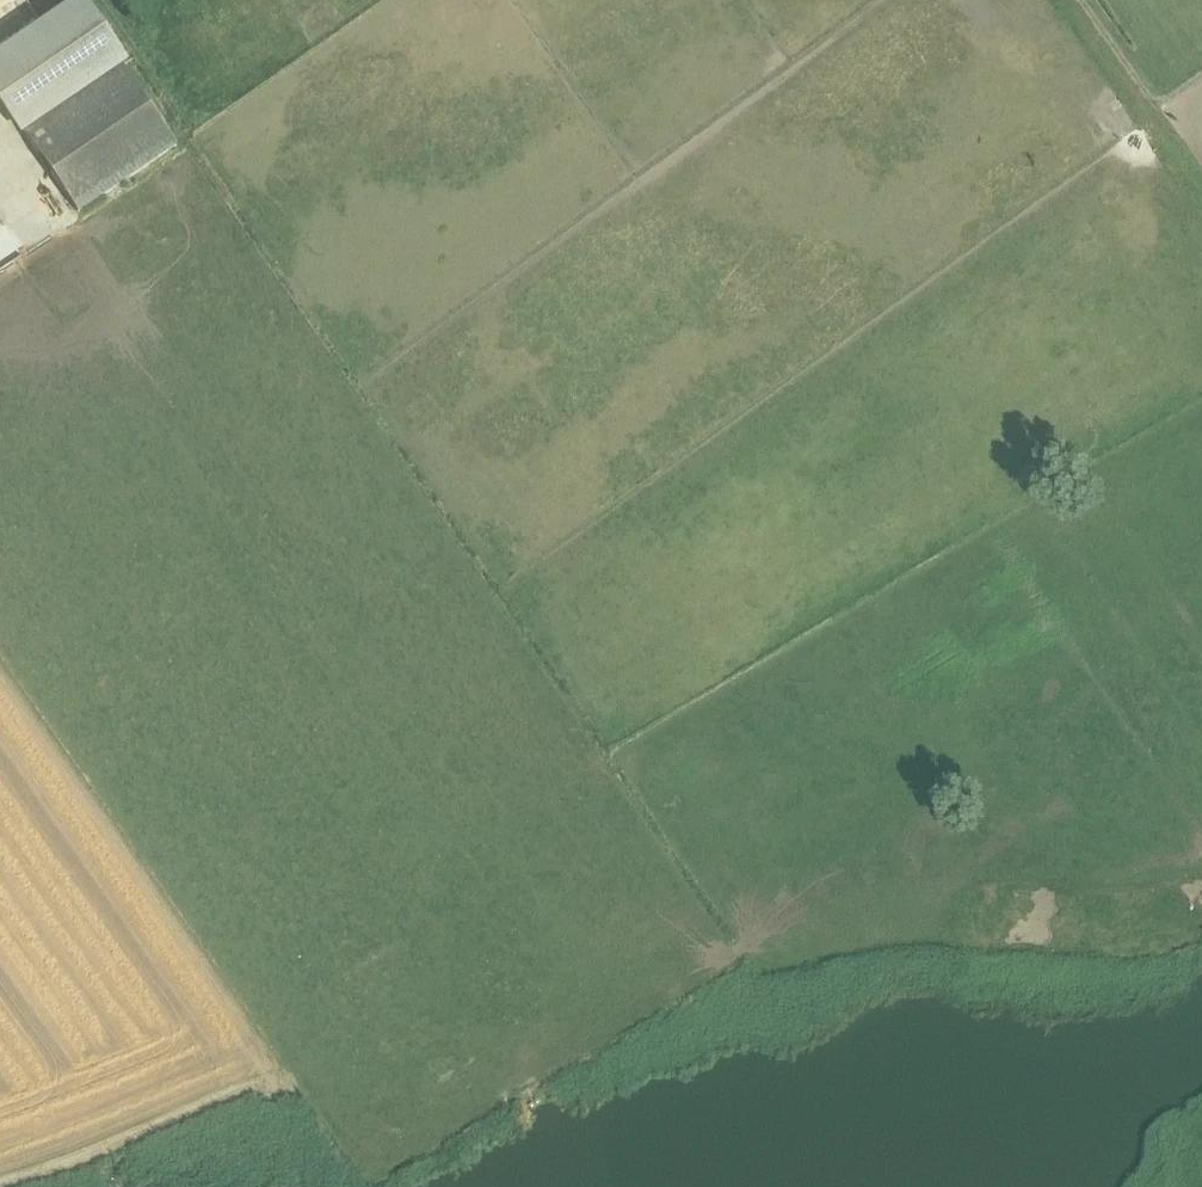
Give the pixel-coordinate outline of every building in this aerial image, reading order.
[(124,66),(81,0),(76,0),(0,52),(0,97),(25,133),(124,66)] [(124,66),(25,133),(79,212),(177,146),(124,66)]
